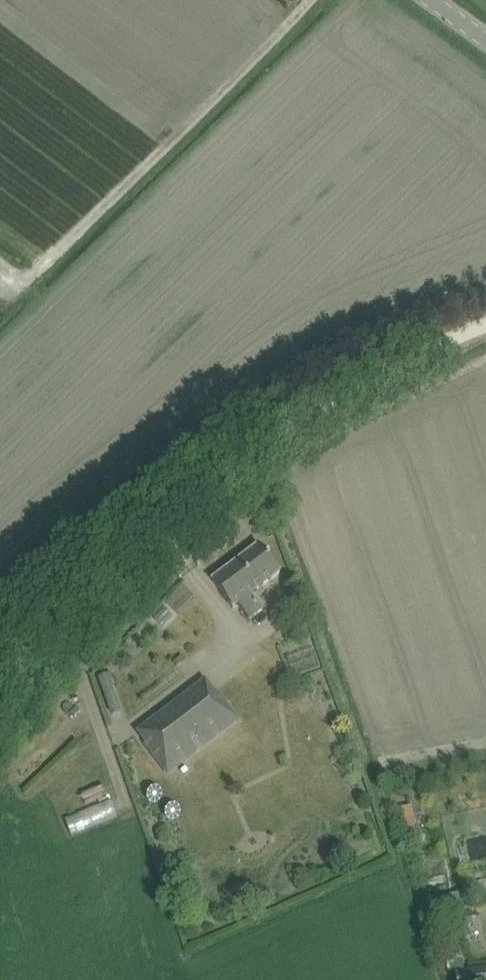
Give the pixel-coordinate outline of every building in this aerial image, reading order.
[(280,572),(260,545),(212,581),(233,608),(237,605),(249,620),(261,610),(250,595),(257,590),(280,572)] [(112,675),(99,680),(103,693),(116,688),(112,675)] [(157,735),(145,744),(168,774),(238,721),(215,691),(203,700),(195,689),(149,724),(157,735)] [(89,798),(94,811),(71,819),(78,839),(125,823),(118,802),(117,802),(113,790),(89,798)] [(407,813),(416,845),(428,841),(420,809),(407,813)] [(456,973),(457,979),(485,979),(485,968),(456,973)]
